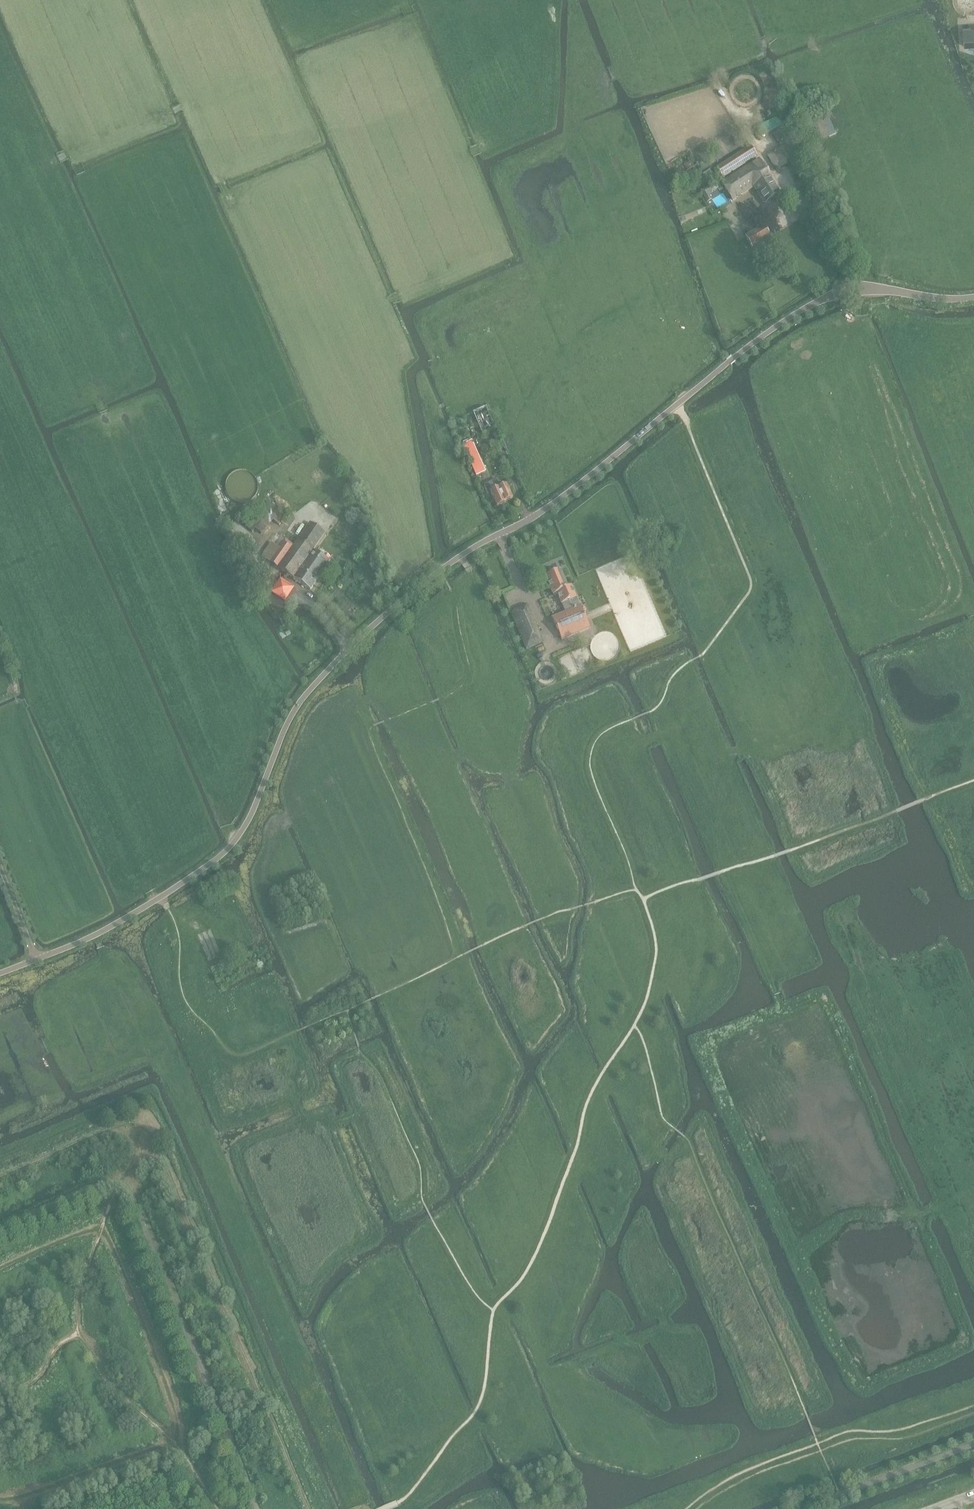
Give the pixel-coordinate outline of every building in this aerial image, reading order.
[(964,46),(973,46),(973,28),(963,29),(964,46)] [(828,114),(815,120),(824,140),(837,133),(828,114)] [(764,124),(769,133),(784,125),(779,116),(764,124)] [(783,129),(774,134),(781,147),(768,154),(777,169),(799,157),(783,129)] [(717,168),(723,178),(757,156),(751,147),(717,168)] [(770,201),(780,194),(771,180),(771,179),(759,160),(723,183),(733,201),(753,187),(765,204),(766,203),(768,204),(770,203),(770,201)] [(746,237),(752,248),(770,238),(763,226),(755,232),(746,237)] [(473,413),(483,434),(495,429),(486,407),(473,413)] [(466,452),(476,476),(486,472),(475,448),(472,441),(463,445),(466,452)] [(260,490),(259,485),(258,482),(256,480),(254,478),(251,476),(246,475),(243,475),(240,475),(237,477),(235,478),(233,480),(231,483),(230,486),(229,490),(229,492),(230,496),(232,498),(233,501),(236,503),(238,504),(241,505),(244,505),(247,505),(250,505),(253,503),(255,502),(257,500),(259,497),(260,493),(260,490)] [(505,502),(513,499),(507,485),(501,488),(497,480),(484,485),(488,493),(490,492),(497,508),(506,504),(505,502)] [(281,525),(287,517),(269,502),(248,526),(254,532),(256,531),(261,535),(275,521),(281,525)] [(293,579),(310,591),(330,562),(328,561),(331,558),(325,554),(323,557),(313,551),(325,533),(310,523),(294,547),(277,534),(262,556),(269,562),(278,569),(294,579),(293,579)] [(561,604),(566,613),(580,607),(572,587),(568,589),(560,570),(545,577),(553,595),(554,595),(555,596),(557,595),(561,604)] [(287,601),(296,586),(281,577),(272,592),(287,601)] [(544,643),(531,611),(528,605),(511,613),(527,651),(544,643)] [(581,607),(580,607),(566,613),(553,619),(562,640),(590,628),(581,607)]
